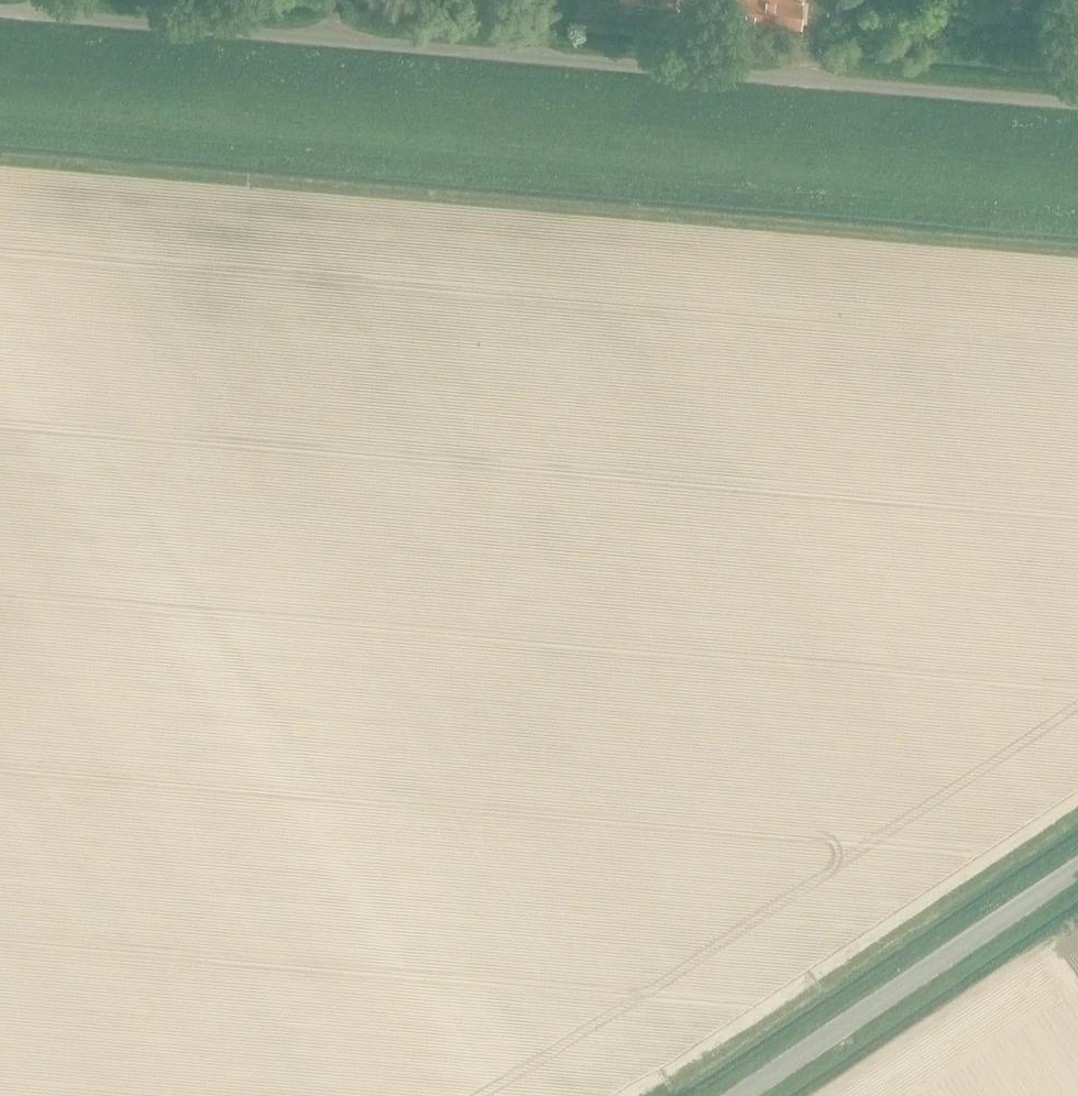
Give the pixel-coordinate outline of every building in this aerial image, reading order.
[(736,0),(734,20),(800,26),(802,0),(734,0),(736,0)]
